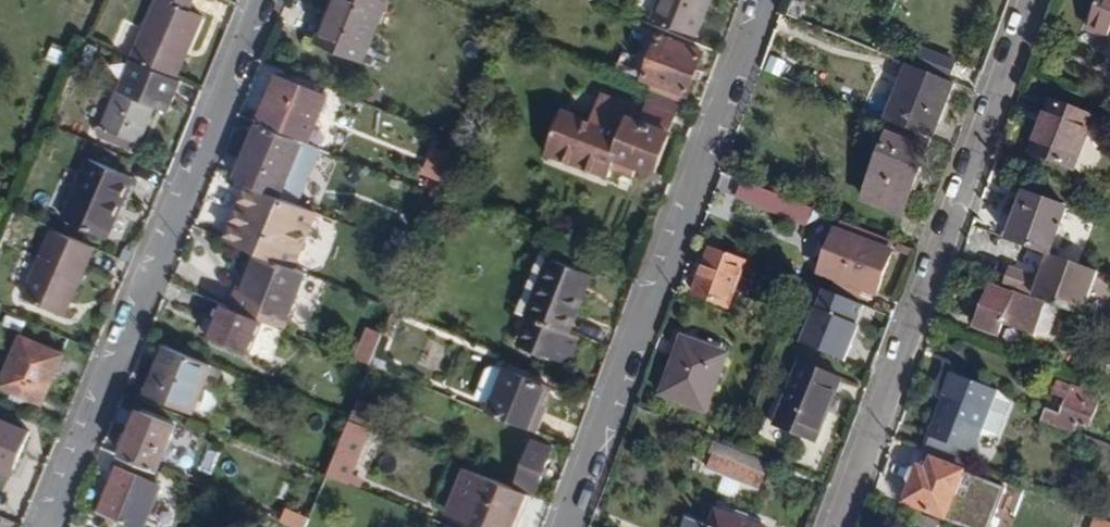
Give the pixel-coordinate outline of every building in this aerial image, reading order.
[(172,77),(184,47),(192,50),(205,18),(190,12),(195,0),(158,0),(133,60),(172,77)] [(363,62),(386,3),(378,0),(334,0),(316,43),(363,62)] [(697,37),(712,0),(660,0),(652,18),(697,37)] [(1109,38),(1109,0),(1103,0),(1091,31),(1109,38)] [(643,81),(687,95),(702,51),(659,37),(643,81)] [(172,77),(179,80),(192,50),(184,47),(172,77)] [(914,67),(946,80),(954,62),(921,49),(914,67)] [(154,108),(168,114),(182,82),(179,80),(172,77),(133,60),(130,59),(101,127),(97,125),(94,130),(96,136),(128,149),(132,141),(139,144),(154,108)] [(894,124),(931,139),(954,83),(946,80),(914,67),(908,65),(885,121),(894,124)] [(261,120),(309,140),(327,97),(279,77),(261,120)] [(650,104),(642,122),(629,116),(633,105),(600,93),(589,120),(559,108),(543,151),(606,175),(610,167),(631,175),(635,164),(654,171),(676,115),(650,104)] [(1032,154),(1071,170),(1091,119),(1052,103),(1032,154)] [(253,186),(279,196),(302,141),(259,124),(236,179),(249,185),(253,186)] [(917,181),(929,151),(927,150),(931,139),(894,124),(877,164),(917,181)] [(420,172),(444,182),(456,154),(431,144),(420,172)] [(65,219),(108,238),(133,179),(90,161),(65,219)] [(863,198),(903,215),(917,181),(877,164),(863,198)] [(807,226),(814,209),(744,181),(737,198),(807,226)] [(240,206),(244,208),(253,186),(249,185),(240,206)] [(258,254),(293,268),(318,213),(279,196),(253,186),(244,208),(240,206),(225,241),(251,251),(258,254)] [(1000,239),(1051,256),(1067,210),(1024,195),(1021,204),(1013,201),(1000,239)] [(864,288),(877,294),(895,250),(891,249),(894,241),(839,220),(819,272),(847,283),(845,290),(860,297),(864,288)] [(70,294),(76,296),(94,253),(52,235),(21,306),(58,321),(70,294)] [(235,291),(242,293),(258,254),(251,251),(235,291)] [(754,282),(741,277),(747,263),(712,251),(695,295),(729,308),(736,290),(749,295),(754,282)] [(282,318),(289,320),(308,275),(293,268),(258,254),(242,293),(235,291),(229,306),(264,321),(279,327),(282,318)] [(1099,274),(1051,256),(1045,272),(1042,281),(1036,279),(1010,270),(1003,289),(1015,293),(1061,311),(1082,319),(1099,274)] [(579,339),(568,334),(591,274),(551,259),(526,320),(529,321),(519,346),(568,366),(579,339)] [(1039,270),(1036,279),(1042,281),(1045,272),(1039,270)] [(1003,322),(1049,340),(1061,311),(1015,293),(1013,297),(991,288),(975,328),(997,338),(1003,322)] [(58,321),(64,324),(76,296),(70,294),(58,321)] [(208,337),(251,354),(264,321),(229,306),(221,304),(208,337)] [(353,357),(369,363),(381,330),(364,324),(353,357)] [(820,353),(848,364),(854,349),(826,337),(820,353)] [(29,397),(43,403),(65,355),(23,338),(2,384),(17,391),(14,398),(26,403),(29,397)] [(664,395),(705,411),(726,356),(684,341),(664,395)] [(148,392),(194,411),(213,366),(167,347),(148,392)] [(773,426),(814,444),(842,380),(801,362),(773,426)] [(488,413),(532,431),(548,388),(505,371),(504,372),(494,368),(487,371),(475,399),(491,405),(488,413)] [(945,394),(989,411),(996,391),(953,375),(945,394)] [(1061,393),(1069,396),(1072,388),(1064,385),(1061,393)] [(1077,423),(1088,428),(1099,398),(1072,388),(1069,396),(1062,415),(1048,410),(1043,423),(1073,435),(1077,423)] [(1005,418),(1010,406),(996,391),(989,411),(1005,418)] [(973,455),(979,436),(989,411),(945,394),(929,436),(973,455)] [(373,421),(377,402),(355,398),(351,417),(373,421)] [(979,436),(998,438),(1005,418),(989,411),(979,436)] [(122,457),(159,472),(177,427),(141,412),(122,457)] [(10,477),(30,432),(0,418),(0,473),(10,477)] [(370,439),(373,431),(349,421),(346,429),(370,439)] [(1082,436),(1078,447),(1109,459),(1109,447),(1082,436)] [(516,487),(535,495),(552,450),(533,442),(516,487)] [(756,491),(762,478),(713,457),(707,472),(756,491)] [(906,503),(944,519),(963,473),(933,461),(928,471),(921,468),(913,488),(906,503)] [(135,526),(144,526),(161,486),(118,468),(98,513),(135,526)] [(907,480),(913,488),(921,468),(918,468),(911,471),(907,480)] [(483,526),(512,526),(526,493),(467,469),(449,513),(483,526)] [(278,521),(294,526),(305,526),(309,516),(283,506),(278,521)] [(718,514),(712,526),(753,526),(718,514)] [(924,526),(936,526),(938,522),(921,515),(917,524),(924,526)]
